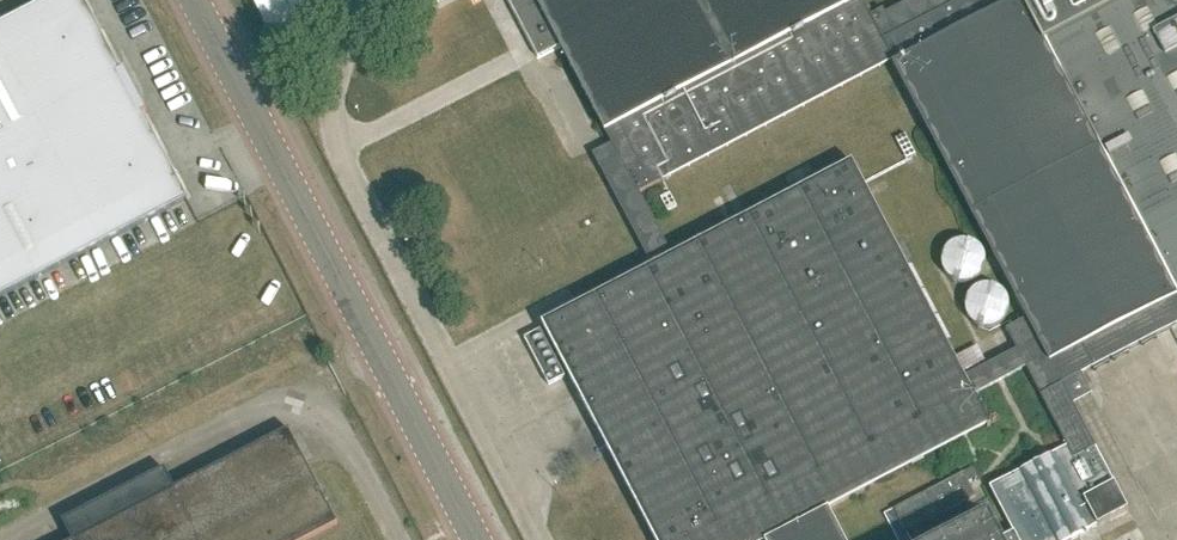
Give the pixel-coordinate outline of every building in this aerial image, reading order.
[(83,0),(50,0),(0,26),(0,298),(166,212),(165,211),(187,200),(143,115),(147,113),(124,69),(120,71),(83,0)] [(281,53),(328,28),(313,0),(253,0),(281,53)] [(1092,530),(1092,529),(1128,509),(1096,450),(1061,385),(1176,324),(1176,0),(914,0),(884,16),(881,11),(869,17),(860,0),(508,0),(540,60),(562,48),(614,148),(596,157),(603,170),(579,183),(535,100),(442,149),(494,247),(572,206),(569,200),(608,180),(633,228),(623,233),(629,244),(639,239),(653,267),(543,324),(656,539),(832,539),(817,511),(989,420),(976,396),(1024,371),(1065,448),(989,488),(1011,529),(998,536),(988,518),(946,539),(1074,539),(1092,530)] [(944,274),(978,269),(972,231),(938,236),(944,274)] [(990,323),(1005,287),(969,271),(953,307),(990,323)] [(525,338),(549,384),(565,376),(541,329),(525,338)] [(338,524),(290,430),(175,489),(165,470),(62,523),(72,539),(307,539),(338,524)] [(907,533),(977,497),(964,472),(884,513),(898,539),(911,539),(907,533)]
